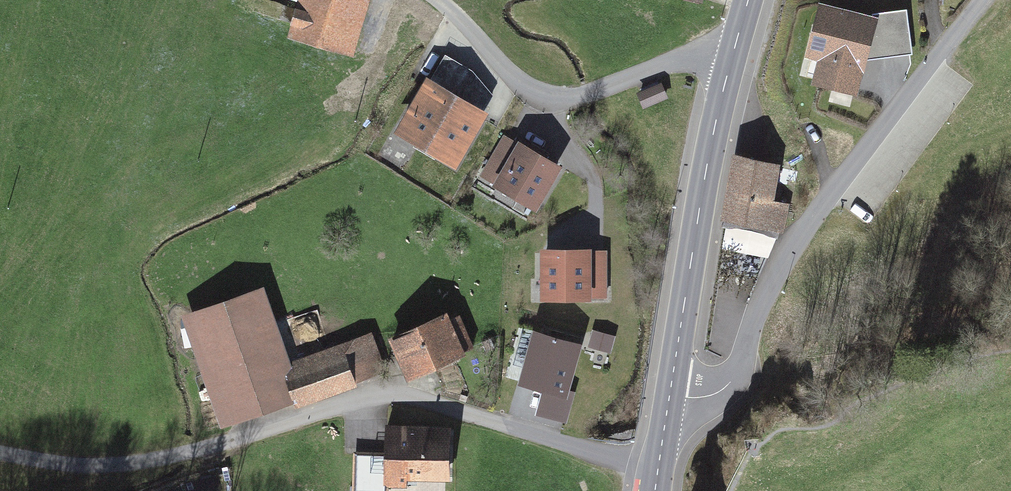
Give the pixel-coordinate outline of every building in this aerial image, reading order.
[(287,51),(358,70),(376,0),(301,0),(287,51)] [(876,35),(823,22),(808,83),(861,96),(876,35)] [(430,88),(398,140),(459,178),(491,126),(430,88)] [(578,165),(514,125),(487,168),(551,208),(578,165)] [(795,172),(732,162),(722,229),(785,238),(795,172)] [(611,239),(552,246),(558,297),(617,290),(611,239)] [(373,343),(307,364),(283,288),(197,315),(233,431),(385,383),(373,343)] [(463,315),(396,347),(414,384),(481,353),(463,315)] [(590,337),(546,325),(531,378),(575,391),(590,337)] [(612,346),(615,333),(594,328),(591,341),(612,346)] [(453,435),(388,433),(386,486),(451,488),(453,435)] [(355,490),(383,490),(384,447),(356,446),(355,490)]
